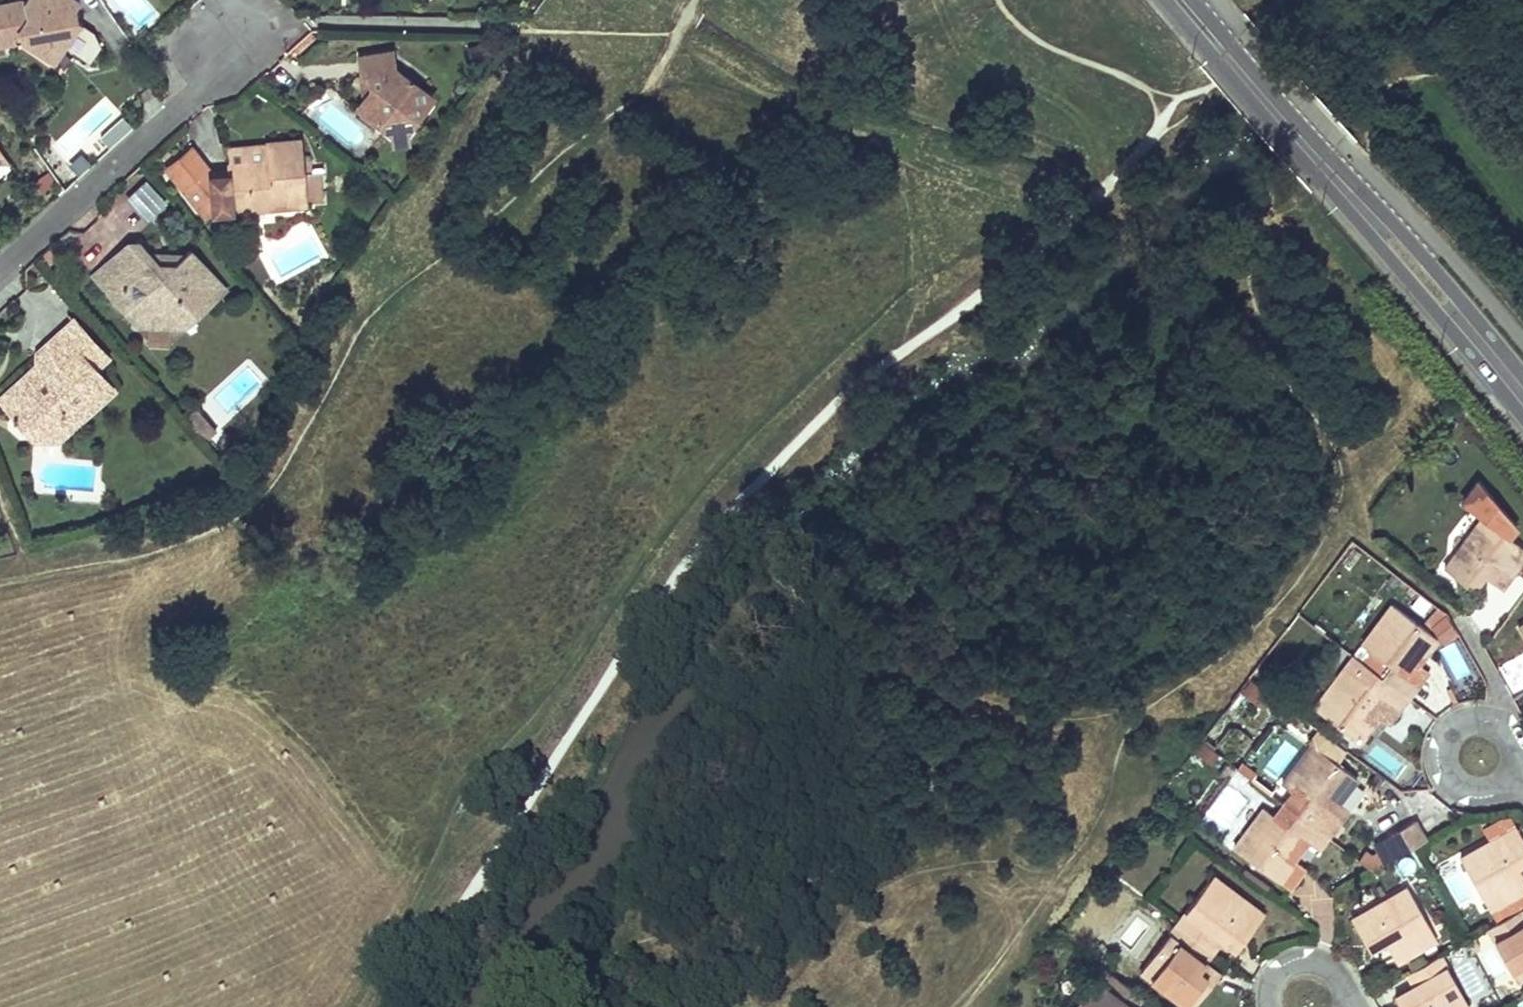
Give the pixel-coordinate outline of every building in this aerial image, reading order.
[(21,45),(55,68),(81,29),(77,19),(80,5),(74,0),(30,0),(26,6),(20,2),(0,7),(0,50),(21,45)] [(405,130),(431,99),(395,67),(393,48),(358,53),(361,75),(369,74),(371,90),(364,98),(357,106),(388,132),(405,130)] [(371,90),(369,74),(361,75),(364,98),(371,90)] [(131,130),(121,120),(100,140),(110,150),(131,130)] [(406,139),(405,130),(388,132),(389,141),(406,139)] [(213,196),(215,211),(323,203),(321,170),(306,171),(303,140),(229,145),(230,162),(227,162),(228,169),(211,170),(211,174),(202,175),(185,190),(201,208),(213,196)] [(164,168),(185,190),(202,175),(211,174),(211,170),(209,168),(188,146),(164,168)] [(91,168),(81,157),(71,167),(81,177),(91,168)] [(57,184),(50,173),(31,186),(38,196),(57,184)] [(146,183),(126,201),(148,226),(168,208),(146,183)] [(213,196),(201,208),(209,217),(215,211),(213,196)] [(137,240),(124,245),(146,269),(152,263),(174,262),(183,251),(150,253),(137,240)] [(124,245),(93,274),(115,298),(122,292),(151,324),(172,323),(201,294),(208,301),(225,287),(190,247),(183,251),(174,262),(152,263),(146,269),(124,245)] [(151,324),(122,292),(115,298),(140,325),(151,324)] [(208,301),(201,294),(172,323),(186,323),(208,301)] [(74,347),(88,335),(75,320),(61,332),(74,347)] [(107,356),(88,335),(74,347),(61,332),(48,345),(47,369),(37,367),(29,366),(9,384),(16,392),(15,411),(33,413),(33,426),(61,427),(61,412),(85,413),(85,398),(100,398),(114,385),(106,376),(96,375),(96,365),(107,356)] [(47,369),(48,345),(38,354),(37,367),(47,369)] [(74,424),(85,413),(61,412),(61,427),(33,426),(33,413),(15,411),(16,392),(9,384),(0,392),(0,398),(13,413),(26,426),(34,435),(61,435),(74,424)] [(185,418),(205,441),(216,431),(196,408),(185,418)] [(1449,568),(1468,583),(1474,575),(1481,580),(1483,582),(1488,577),(1508,592),(1521,575),(1522,576),(1522,546),(1513,538),(1522,527),(1485,482),(1469,502),(1489,519),(1449,568)] [(1474,575),(1468,583),(1471,585),(1477,590),(1483,582),(1481,580),(1474,575)] [(1394,660),(1385,672),(1413,693),(1423,680),(1409,670),(1404,665),(1419,644),(1429,650),(1443,633),(1398,599),(1366,640),(1394,660)] [(1409,670),(1423,680),(1434,667),(1423,659),(1429,650),(1419,644),(1404,665),(1409,670)] [(1348,664),(1319,703),(1364,738),(1383,713),(1393,721),(1413,693),(1385,672),(1376,684),(1348,664)] [(1312,803),(1304,813),(1332,834),(1342,821),(1323,807),(1338,787),(1347,794),(1360,776),(1314,741),(1284,782),(1312,803)] [(1266,805),(1237,845),(1283,879),(1296,861),(1288,854),(1303,834),(1321,849),(1332,834),(1304,813),(1294,825),(1266,805)] [(1391,833),(1402,853),(1415,846),(1429,838),(1418,818),(1391,833)] [(1462,854),(1492,907),(1522,889),(1522,870),(1519,863),(1522,862),(1522,833),(1518,823),(1462,854)] [(1402,853),(1391,833),(1378,840),(1383,848),(1389,860),(1402,853)] [(1389,860),(1383,848),(1373,854),(1368,849),(1360,858),(1373,869),(1389,860)] [(1213,873),(1178,919),(1215,947),(1222,936),(1230,927),(1237,933),(1243,927),(1251,932),(1265,913),(1213,873)] [(1440,935),(1409,883),(1354,914),(1366,936),(1374,932),(1379,942),(1389,937),(1400,958),(1440,935)] [(1490,924),(1519,976),(1522,974),(1522,908),(1522,906),(1490,924)] [(1178,919),(1142,968),(1194,1006),(1208,988),(1201,983),(1208,974),(1199,967),(1206,959),(1215,947),(1178,919)] [(1230,927),(1222,936),(1239,948),(1251,932),(1243,927),(1237,933),(1230,927)] [(1374,932),(1366,936),(1372,945),(1379,942),(1374,932)] [(1443,950),(1410,969),(1417,981),(1422,990),(1414,995),(1418,1003),(1411,1006),(1464,1006),(1473,1002),(1443,950)] [(1201,983),(1208,988),(1222,971),(1206,959),(1199,967),(1208,974),(1201,983)] [(1091,1006),(1137,1006),(1146,995),(1116,972),(1091,1006)] [(1406,1006),(1411,1006),(1418,1003),(1414,995),(1422,990),(1417,981),(1398,993),(1406,1006)]
